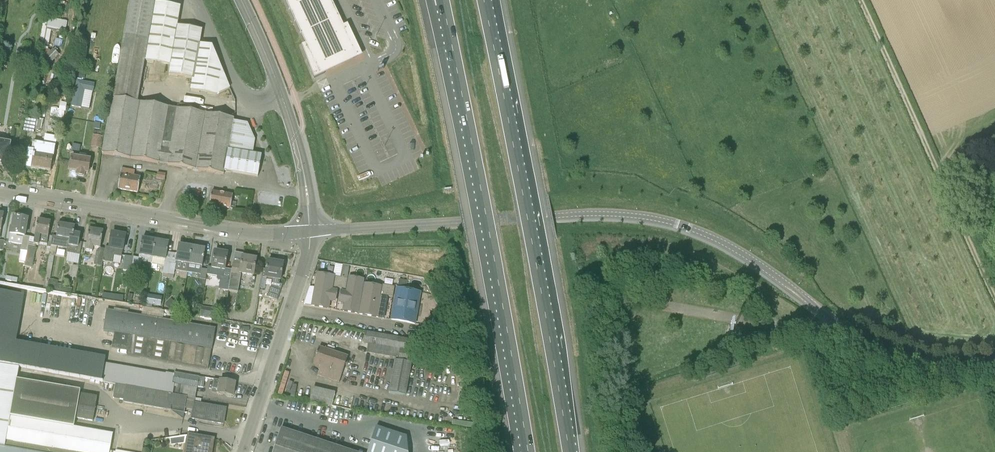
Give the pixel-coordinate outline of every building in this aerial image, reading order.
[(224,171),(233,121),(234,118),(138,102),(145,61),(171,65),(169,76),(194,80),(192,91),(216,95),(230,88),(212,46),(200,44),(202,30),(177,26),(181,7),(155,2),(155,0),(130,0),(113,98),(111,98),(106,126),(107,126),(102,154),(224,175),(224,171)] [(325,73),(321,67),(326,64),(327,64),(354,51),(355,51),(355,50),(354,51),(349,39),(349,38),(344,27),(348,25),(347,25),(343,26),(338,16),(338,15),(333,4),(332,3),(331,0),(285,0),(289,9),(290,11),(295,21),(294,21),(295,22),(300,33),(301,34),(306,44),(302,46),(314,78),(325,73)] [(53,3),(47,11),(53,15),(58,7),(53,3)] [(52,18),(42,16),(35,47),(39,47),(46,49),(52,18)] [(46,49),(39,47),(38,58),(35,61),(44,70),(59,55),(53,49),(50,51),(48,49),(46,49)] [(103,83),(77,79),(74,94),(82,95),(84,86),(102,89),(103,83)] [(26,118),(24,131),(33,133),(35,120),(26,118)] [(247,123),(233,121),(224,171),(258,177),(262,156),(250,154),(253,140),(247,123)] [(91,146),(101,149),(103,137),(93,135),(91,146)] [(7,164),(10,143),(11,140),(0,138),(0,162),(7,164)] [(54,151),(52,151),(39,148),(38,150),(32,149),(29,167),(51,171),(53,155),(54,151)] [(72,156),(69,170),(77,172),(76,175),(84,177),(85,173),(88,174),(90,159),(86,158),(86,156),(80,155),(79,157),(72,156)] [(134,176),(134,171),(121,169),(118,189),(138,193),(140,177),(134,176)] [(231,208),(232,202),(233,195),(211,192),(210,204),(231,208)] [(26,218),(14,216),(12,228),(10,227),(9,235),(10,236),(8,242),(21,245),(20,252),(27,253),(28,242),(23,242),(24,238),(27,220),(26,219),(26,218)] [(48,238),(51,223),(38,220),(32,245),(39,246),(39,243),(47,244),(48,238)] [(74,234),(75,227),(59,224),(56,237),(69,239),(67,253),(80,256),(82,243),(79,243),(80,235),(74,234)] [(93,248),(99,249),(100,249),(103,232),(89,229),(85,250),(92,251),(93,248)] [(122,251),(125,236),(112,233),(109,248),(105,247),(105,249),(103,261),(112,263),(114,256),(122,257),(123,252),(122,251)] [(139,258),(133,257),(131,271),(131,273),(130,278),(129,281),(135,282),(138,267),(141,267),(141,262),(151,264),(152,258),(156,239),(151,238),(150,240),(142,239),(139,256),(139,258)] [(152,258),(165,260),(167,252),(168,243),(160,242),(161,240),(156,239),(152,258)] [(178,245),(176,262),(189,265),(192,245),(187,244),(187,246),(178,245)] [(197,246),(192,245),(189,265),(202,267),(205,249),(197,248),(197,246)] [(32,269),(35,250),(28,248),(25,268),(32,269)] [(101,267),(103,261),(105,249),(100,249),(99,249),(99,251),(96,251),(94,266),(101,267)] [(228,291),(233,263),(229,281),(222,280),(224,270),(228,254),(215,251),(212,268),(207,267),(207,270),(206,275),(216,277),(217,277),(217,279),(218,281),(220,281),(218,289),(228,291)] [(124,270),(131,271),(133,257),(125,256),(124,270)] [(241,265),(233,263),(228,291),(238,293),(241,273),(253,276),(256,259),(242,257),(241,265)] [(267,297),(277,301),(283,285),(279,284),(280,280),(281,280),(283,264),(268,261),(265,278),(272,280),(272,282),(267,297)] [(343,266),(335,265),(334,268),(334,271),(341,273),(343,266)] [(312,305),(311,307),(333,311),(334,311),(337,290),(331,289),(334,275),(317,272),(313,294),(312,305)] [(333,289),(339,290),(341,277),(335,276),(333,289)] [(339,291),(335,311),(357,315),(364,279),(349,276),(346,292),(339,291)] [(348,278),(341,277),(339,290),(346,291),(348,278)] [(57,284),(57,281),(49,279),(47,290),(55,292),(57,284)] [(364,283),(359,315),(376,318),(377,318),(381,295),(382,286),(364,283)] [(395,286),(389,285),(387,296),(393,297),(395,286)] [(395,287),(390,320),(415,324),(420,291),(395,287)] [(102,382),(105,363),(106,357),(16,342),(24,296),(0,292),(0,364),(102,382)] [(150,294),(149,304),(161,305),(163,296),(150,294)] [(175,303),(171,298),(164,305),(169,309),(175,303)] [(103,331),(114,333),(112,348),(127,351),(127,355),(208,369),(215,328),(128,313),(128,311),(114,308),(114,310),(107,309),(103,331)] [(442,318),(433,316),(431,324),(440,326),(442,318)] [(436,339),(438,329),(428,327),(426,337),(436,339)] [(406,396),(412,362),(416,340),(364,332),(363,343),(370,344),(368,353),(399,358),(398,361),(396,360),(390,393),(406,396)] [(320,366),(317,375),(339,383),(348,357),(319,347),(313,364),(320,366)] [(102,382),(115,384),(194,398),(195,398),(197,387),(203,388),(205,378),(175,372),(174,374),(166,373),(166,374),(105,363),(102,382)] [(16,382),(19,368),(0,365),(0,446),(5,447),(5,446),(17,448),(39,451),(116,451),(109,451),(112,434),(91,429),(74,426),(75,419),(93,422),(97,396),(16,382)] [(233,396),(235,383),(213,379),(211,392),(233,396)] [(194,398),(115,384),(113,398),(123,400),(123,402),(171,411),(183,419),(184,409),(192,410),(194,398)] [(310,401),(331,406),(334,393),(313,388),(310,401)] [(194,398),(192,410),(191,416),(224,422),(227,408),(201,403),(201,399),(195,398),(194,398)] [(280,429),(273,451),(352,451),(280,429)] [(187,434),(184,451),(212,451),(215,438),(187,434)]
